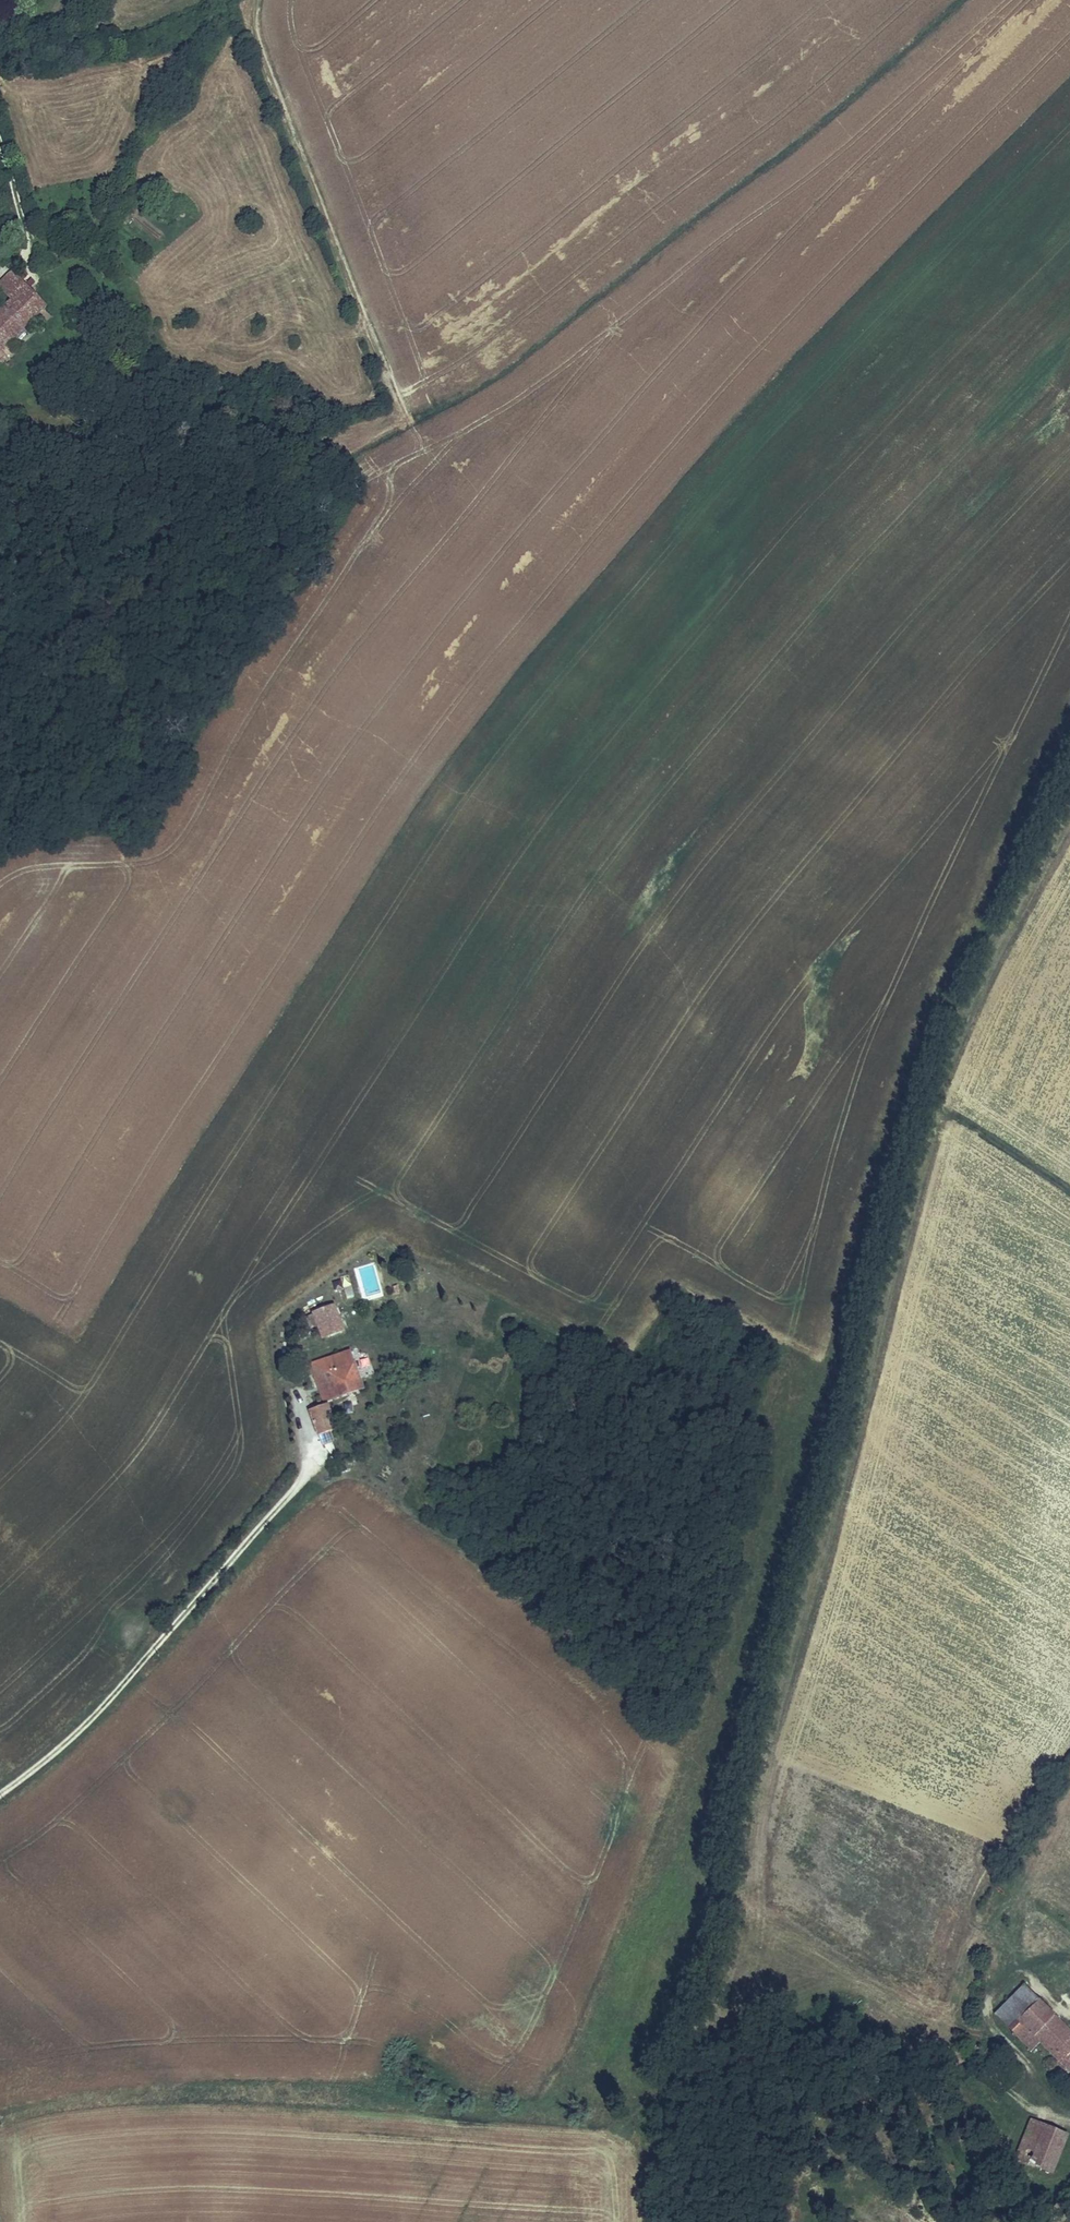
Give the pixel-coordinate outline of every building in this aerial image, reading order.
[(0,320),(0,359),(46,317),(25,296),(6,315),(0,320)] [(335,1305),(316,1312),(325,1336),(344,1328),(335,1305)] [(332,1357),(336,1367),(356,1359),(352,1349),(332,1357)] [(332,1357),(313,1365),(314,1366),(308,1368),(312,1378),(317,1376),(327,1400),(366,1385),(356,1359),(336,1367),(332,1357)] [(330,1402),(308,1412),(319,1435),(320,1434),(324,1443),(334,1438),(330,1430),(341,1424),(330,1402)] [(996,2017),(1008,2035),(1035,2007),(1022,1992),(996,2017)] [(1035,2007),(1008,2035),(1026,2054),(1034,2046),(1069,2082),(1069,2042),(1035,2007)] [(1059,2141),(1025,2127),(1008,2163),(1043,2177),(1059,2141)]
